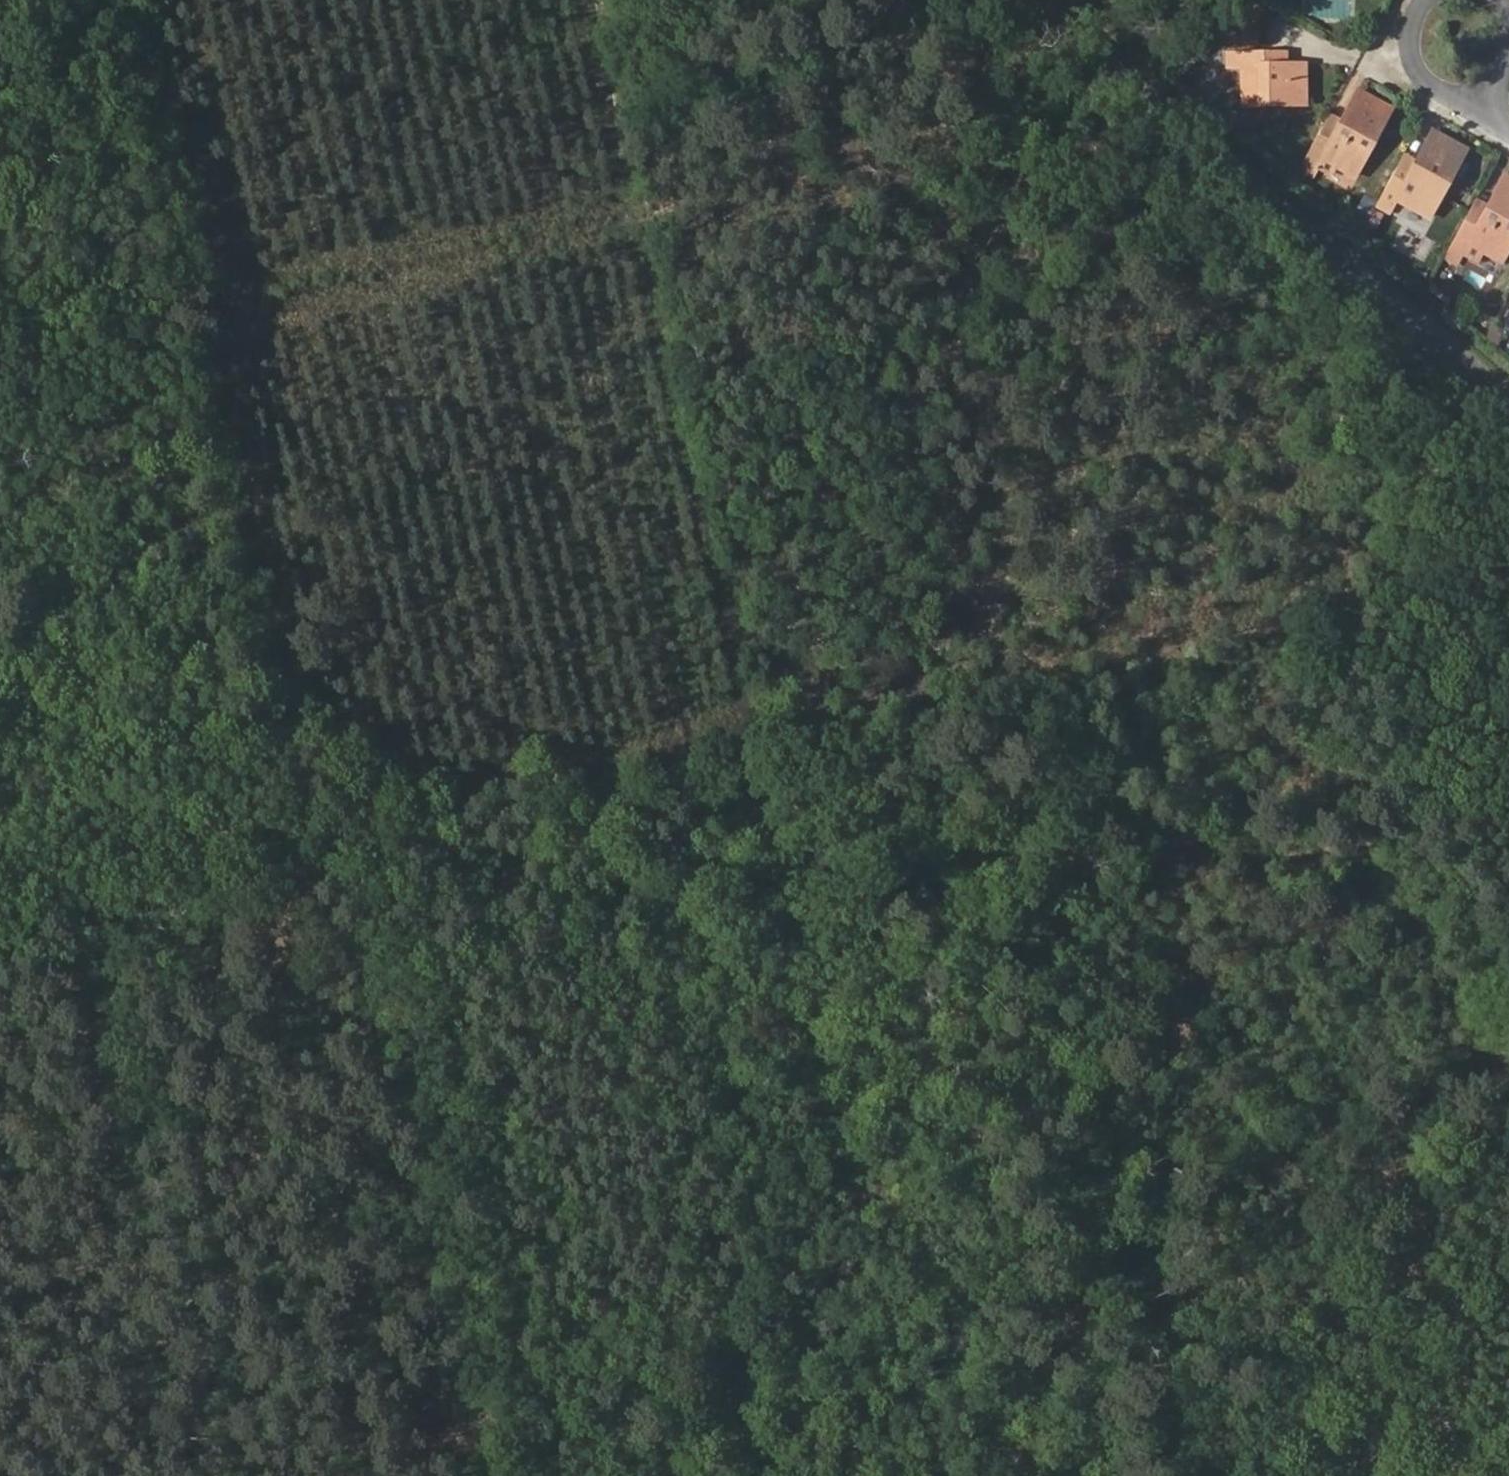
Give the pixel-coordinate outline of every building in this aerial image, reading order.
[(1285,64),(1284,50),(1261,51),(1262,65),(1285,64)] [(1305,105),(1304,64),(1285,64),(1262,65),(1261,51),(1227,52),(1228,67),(1242,67),(1243,106),(1305,105)] [(1355,177),(1392,109),(1357,91),(1340,122),(1335,132),(1322,125),(1302,163),(1318,173),(1321,167),(1325,160),(1337,167),(1355,177)] [(1335,132),(1340,122),(1328,116),(1322,125),(1335,132)] [(1429,218),(1466,150),(1432,131),(1415,162),(1409,172),(1398,165),(1376,205),(1389,213),(1396,201),(1429,218)] [(1409,172),(1415,162),(1403,155),(1398,165),(1409,172)] [(1337,167),(1325,160),(1321,167),(1333,175),(1337,167)] [(1318,173),(1302,163),(1298,170),(1314,179),(1318,173)] [(1508,250),(1508,179),(1504,176),(1487,207),(1481,217),(1470,211),(1451,246),(1463,253),(1468,244),(1483,252),(1502,263),(1508,250)] [(1361,233),(1376,205),(1365,199),(1351,224),(1361,233)] [(1481,217),(1487,207),(1476,201),(1470,211),(1481,217)] [(1376,230),(1384,215),(1375,209),(1367,224),(1376,230)] [(1477,261),(1483,252),(1468,244),(1463,253),(1477,261)] [(1457,264),(1463,253),(1451,246),(1445,257),(1457,264)]
